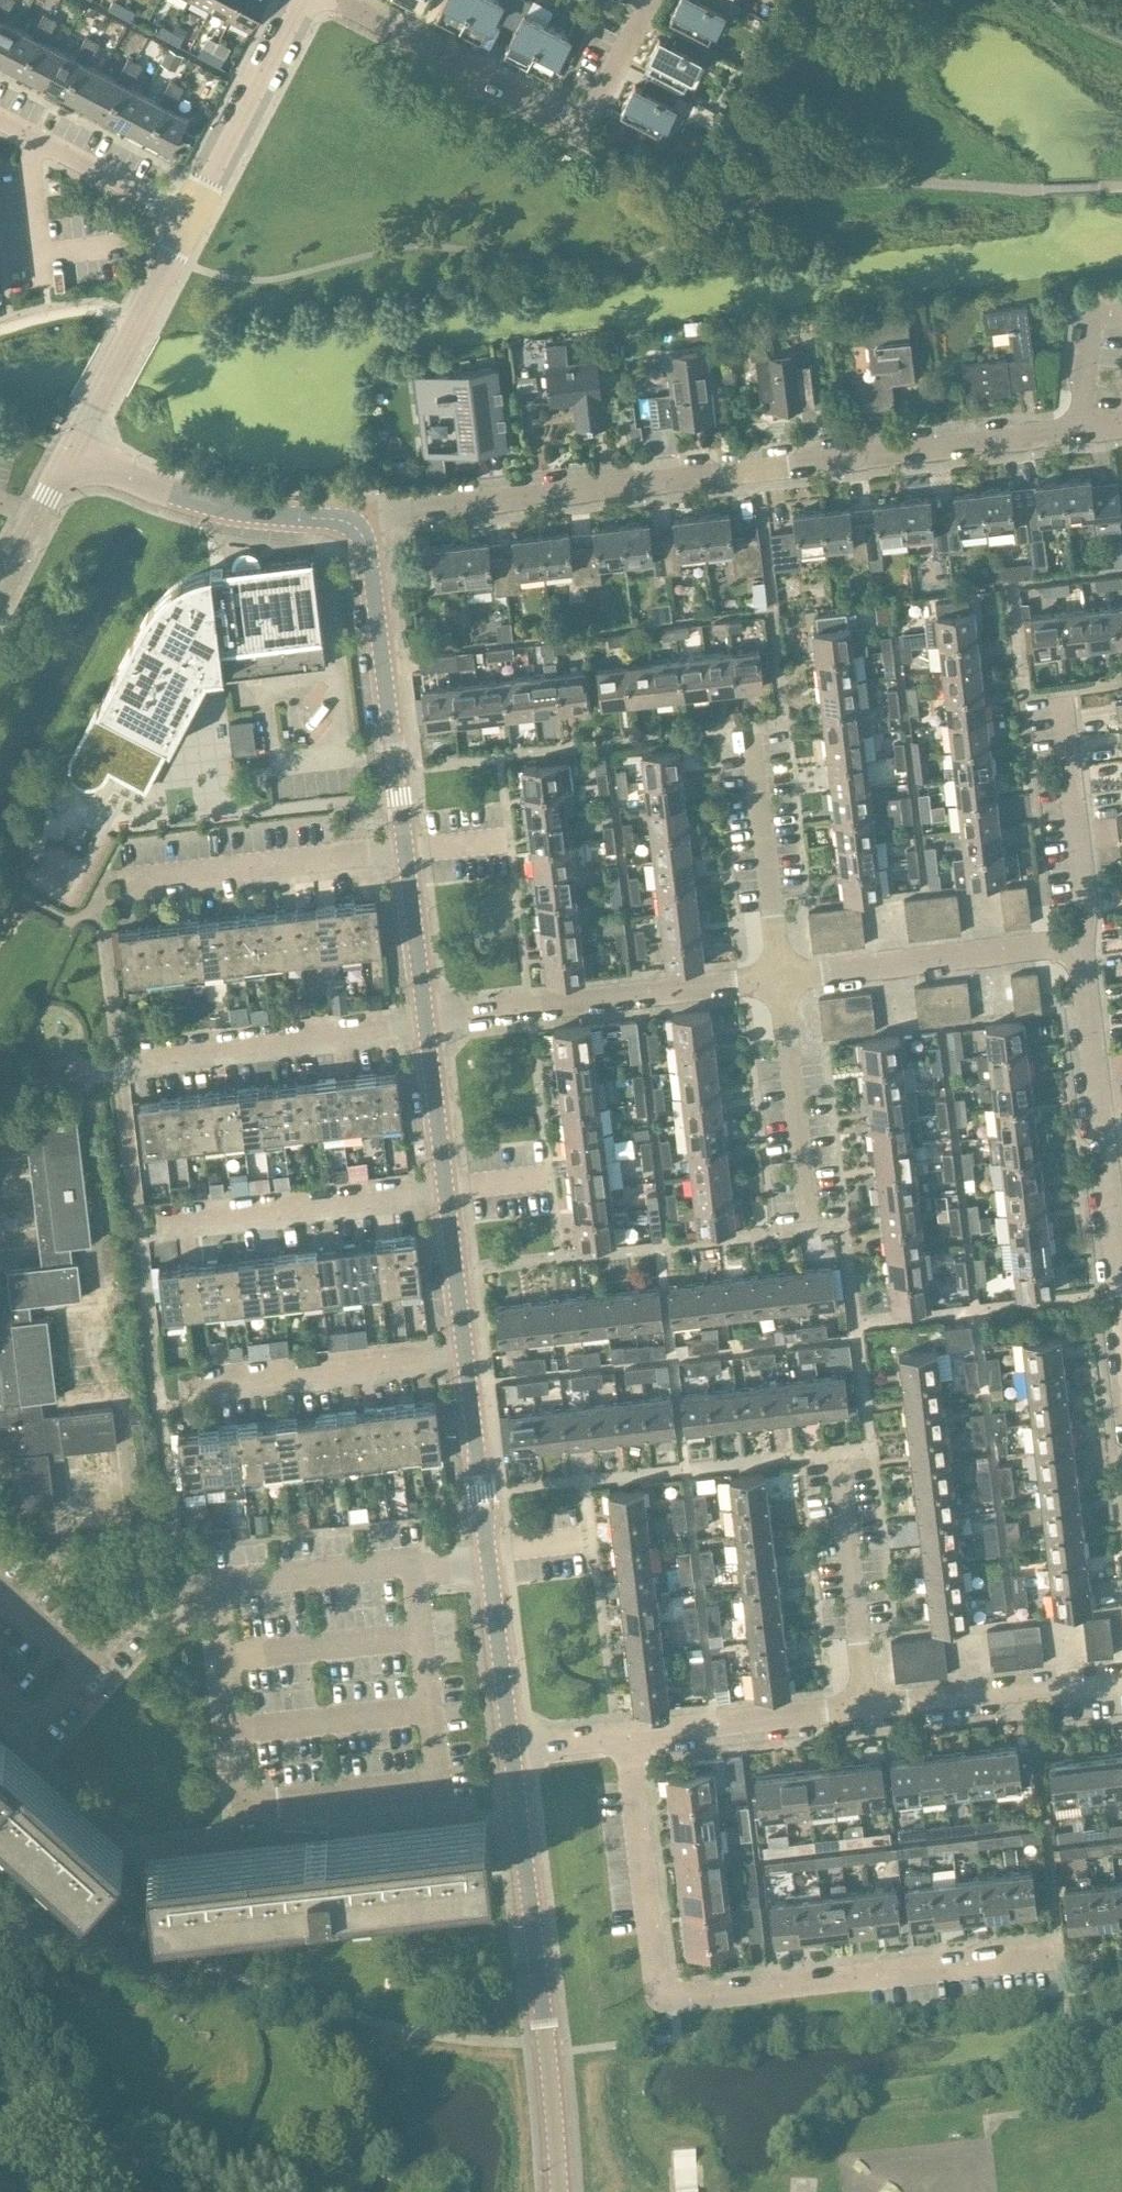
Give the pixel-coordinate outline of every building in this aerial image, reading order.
[(18,26),(4,18),(11,5),(1,0),(0,0),(0,60),(18,26)] [(109,8),(120,13),(125,5),(115,0),(113,0),(109,8)] [(210,8),(214,0),(194,0),(210,8)] [(210,8),(230,19),(240,0),(214,0),(210,8)] [(230,19),(250,29),(266,0),(240,0),(230,19)] [(459,27),(473,0),(444,0),(436,15),(459,27)] [(459,27),(481,38),(495,12),(506,18),(516,0),(473,0),(459,27)] [(526,62),(548,21),(527,10),(531,2),(529,0),(516,0),(506,18),(518,24),(504,51),(526,62)] [(724,13),(734,18),(740,5),(730,0),(679,0),(669,18),(709,38),(714,29),(716,30),(724,13)] [(125,5),(120,13),(131,19),(136,11),(125,5)] [(548,21),(526,62),(548,74),(562,47),(574,53),(592,18),(579,11),(569,32),(548,21)] [(43,13),(39,21),(52,28),(57,20),(43,13)] [(42,33),(22,72),(42,83),(61,48),(46,41),(52,28),(39,21),(35,28),(42,33)] [(161,24),(157,33),(169,39),(173,30),(161,24)] [(0,60),(0,61),(22,72),(42,33),(35,28),(32,34),(18,26),(0,60)] [(173,30),(169,39),(180,44),(184,36),(173,30)] [(645,64),(664,74),(662,78),(674,85),(676,81),(684,85),(689,75),(691,76),(700,60),(709,65),(715,52),(704,45),(677,31),(670,43),(660,37),(650,55),(645,64)] [(86,35),(81,43),(95,51),(99,42),(86,35)] [(202,46),(198,54),(209,60),(213,52),(216,47),(205,41),(202,46)] [(61,48),(42,83),(64,94),(84,55),(91,58),(95,51),(81,43),(75,56),(61,48)] [(175,70),(184,54),(169,46),(160,62),(175,70)] [(213,52),(209,60),(220,65),(224,57),(213,52)] [(84,55),(64,94),(85,105),(103,70),(89,63),(91,58),(84,55)] [(128,57),(123,66),(137,73),(141,64),(128,57)] [(103,70),(85,105),(105,116),(122,85),(126,77),(133,80),(137,73),(123,66),(117,78),(103,70)] [(122,85),(105,116),(127,127),(145,93),(130,85),(133,80),(126,77),(122,85)] [(679,93),(679,92),(652,78),(646,89),(635,84),(621,111),(660,132),(665,122),(667,123),(674,109),(677,103),(674,102),(679,93)] [(170,79),(165,88),(179,95),(183,86),(170,79)] [(127,127),(147,138),(168,99),(175,103),(179,95),(165,88),(159,100),(145,93),(127,127)] [(677,103),(674,109),(714,130),(721,116),(679,93),(674,102),(677,103)] [(168,99),(147,138),(170,150),(188,116),(172,107),(175,103),(168,99)] [(601,129),(617,137),(624,125),(608,117),(601,129)] [(190,143),(194,135),(185,130),(181,138),(190,143)] [(1015,357),(962,363),(966,396),(1010,391),(1010,388),(1036,385),(1026,304),(983,310),(985,332),(1011,329),(1015,357)] [(881,376),(857,379),(860,409),(894,405),(891,379),(915,376),(908,316),(865,321),(870,366),(879,365),(881,376)] [(577,429),(597,427),(608,425),(605,397),(602,397),(598,358),(567,361),(565,343),(546,345),(548,360),(544,360),(549,404),(574,401),(577,429)] [(670,393),(650,395),(653,426),(715,419),(706,349),(665,354),(670,393)] [(808,350),(756,357),(762,411),(815,405),(808,350)] [(494,364),(416,374),(421,408),(464,403),(470,447),(504,443),(494,364)] [(515,378),(517,392),(533,390),(536,390),(536,377),(515,378)] [(533,390),(517,392),(519,407),(535,405),(533,390)] [(640,425),(636,426),(632,394),(624,395),(630,439),(642,437),(640,425)] [(616,430),(628,429),(625,411),(614,412),(616,430)] [(443,455),(428,456),(430,480),(446,478),(443,455)] [(1093,496),(1090,477),(1064,481),(1068,517),(1093,515),(1095,531),(1121,528),(1121,522),(1119,493),(1093,496)] [(1040,521),(1068,517),(1064,481),(1035,484),(1037,502),(1025,504),(1029,539),(1042,538),(1040,521)] [(983,490),(987,529),(1013,525),(1015,541),(1029,539),(1025,504),(1012,505),(1010,487),(983,490)] [(944,513),(949,549),(963,547),(961,532),(987,529),(983,490),(954,494),(957,512),(944,513)] [(903,500),(907,538),(933,535),(935,551),(949,549),(944,513),(932,515),(930,497),(903,500)] [(864,523),(868,558),(869,558),(881,557),(882,557),(880,541),(907,538),(903,500),(874,503),(876,522),(864,523)] [(823,509),(827,548),(852,545),(854,560),(868,558),(864,523),(851,525),(849,506),(823,509)] [(769,534),(774,569),(802,566),(800,551),(827,548),(823,509),(794,512),(796,531),(769,534)] [(701,515),(706,553),(732,550),(735,574),(763,571),(759,535),(733,539),(729,511),(701,515)] [(663,538),(667,574),(682,572),(680,556),(706,553),(701,515),(674,518),(676,537),(663,538)] [(621,524),(626,563),(652,560),(654,575),(667,574),(663,538),(651,539),(649,521),(621,524)] [(582,548),(587,583),(601,582),(599,566),(626,563),(621,524),(593,528),(596,546),(582,548)] [(540,534),(545,573),(572,569),(574,585),(587,583),(582,548),(570,549),(568,531),(540,534)] [(502,557),(506,593),(521,591),(519,576),(545,573),(540,534),(513,537),(515,556),(502,557)] [(460,543),(465,582),(491,579),(493,594),(506,593),(502,557),(490,559),(488,540),(460,543)] [(437,586),(465,582),(460,543),(432,547),(437,586)] [(313,558),(309,559),(259,565),(257,560),(255,556),(251,554),(247,553),(242,554),(238,556),(236,559),(234,563),(234,568),(226,569),(223,569),(210,570),(205,572),(190,577),(181,581),(173,586),(162,595),(153,605),(145,616),(99,704),(71,758),(70,760),(69,763),(69,766),(70,772),(73,777),(77,781),(82,784),(88,785),(94,784),(100,781),(102,780),(104,778),(105,776),(109,769),(145,788),(169,742),(205,674),(205,673),(222,671),(223,677),(228,676),(248,674),(325,665),(315,576),(313,560),(313,558)] [(882,568),(881,557),(869,558),(871,569),(882,568)] [(1035,573),(1048,571),(1046,557),(1033,558),(1035,573)] [(1031,562),(1016,564),(1018,578),(1032,576),(1031,562)] [(1109,588),(1121,586),(1121,580),(1121,576),(1108,577),(1109,588)] [(1096,589),(1109,588),(1108,577),(1095,579),(1096,589)] [(752,583),(753,595),(766,593),(764,582),(752,583)] [(1054,584),(1055,594),(1069,592),(1068,582),(1054,584)] [(1043,595),(1055,594),(1054,584),(1042,585),(1043,595)] [(939,643),(977,638),(974,610),(969,611),(968,597),(935,601),(939,643)] [(1116,643),(1121,642),(1121,603),(1111,604),(1116,643)] [(890,620),(889,604),(873,605),(874,621),(890,620)] [(1084,608),(1089,646),(1116,643),(1111,604),(1084,608)] [(1057,611),(1062,649),(1089,646),(1084,608),(1057,611)] [(1026,649),(1027,649),(1034,648),(1035,653),(1062,649),(1057,611),(1030,614),(1030,616),(1022,617),(1026,649)] [(813,629),(816,657),(853,653),(850,625),(848,625),(846,612),(811,616),(813,629)] [(728,620),(729,630),(742,629),(741,619),(728,620)] [(715,622),(716,631),(716,632),(729,630),(728,620),(715,622)] [(496,622),(498,639),(513,637),(510,621),(496,622)] [(675,627),(676,637),(689,635),(688,625),(675,627)] [(662,639),(676,637),(675,627),(661,628),(662,639)] [(415,634),(417,649),(453,645),(451,630),(415,634)] [(621,633),(622,643),(635,642),(634,632),(621,633)] [(609,645),(622,643),(621,633),(608,635),(609,645)] [(899,634),(901,647),(911,646),(910,633),(899,634)] [(880,636),(882,650),(893,648),(891,635),(880,636)] [(939,643),(942,669),(980,664),(977,638),(939,643)] [(553,641),(554,652),(568,650),(567,640),(553,641)] [(541,653),(554,652),(553,641),(540,643),(541,653)] [(500,648),(501,658),(514,657),(513,646),(500,648)] [(901,647),(902,660),(912,659),(911,646),(901,647)] [(487,659),(501,658),(500,648),(486,649),(487,659)] [(732,651),(736,688),(763,685),(759,648),(732,651)] [(896,675),(893,648),(882,650),(885,677),(896,675)] [(704,654),(709,691),(736,688),(732,651),(704,654)] [(446,654),(448,669),(458,668),(456,653),(446,654)] [(816,657),(819,684),(856,680),(853,653),(816,657)] [(420,672),(448,669),(446,654),(419,657),(420,672)] [(678,657),(682,695),(709,691),(704,654),(678,657)] [(652,660),(657,698),(682,695),(678,657),(652,660)] [(625,664),(630,701),(657,698),(652,660),(625,664)] [(601,704),(630,701),(625,664),(597,667),(601,704)] [(942,669),(946,695),(983,691),(980,664),(942,669)] [(557,672),(562,709),(589,706),(585,669),(557,672)] [(531,675),(536,712),(562,709),(557,672),(531,675)] [(503,678),(507,716),(536,712),(531,675),(503,678)] [(477,682),(481,719),(507,716),(503,678),(477,682)] [(819,684),(822,710),(860,706),(856,680),(819,684)] [(450,685),(455,722),(481,719),(477,682),(450,685)] [(427,725),(455,722),(450,685),(422,688),(427,725)] [(907,700),(917,699),(928,698),(926,685),(905,687),(907,700)] [(887,691),(888,703),(899,701),(897,688),(887,691)] [(946,695),(949,722),(986,717),(983,691),(946,695)] [(907,700),(909,714),(919,713),(917,699),(907,700)] [(889,716),(900,715),(899,701),(888,703),(889,716)] [(822,710),(826,737),(863,733),(860,706),(822,710)] [(949,722),(952,749),(989,745),(986,717),(949,722)] [(233,753),(255,750),(251,720),(230,722),(233,753)] [(826,737),(829,764),(866,759),(863,733),(826,737)] [(912,740),(913,754),(923,752),(922,739),(912,740)] [(893,743),(895,756),(905,755),(904,742),(893,743)] [(952,749),(955,775),(993,771),(989,745),(952,749)] [(641,752),(644,779),(682,775),(678,748),(641,752)] [(604,752),(594,753),(596,772),(606,771),(604,752)] [(913,754),(915,767),(925,766),(923,752),(913,754)] [(896,769),(907,768),(905,755),(895,756),(896,769)] [(829,764),(832,790),(869,786),(866,759),(829,764)] [(522,766),(525,794),(572,788),(569,760),(522,766)] [(615,770),(617,782),(626,781),(625,769),(615,770)] [(596,772),(598,784),(608,783),(606,771),(596,772)] [(955,775),(958,802),(996,798),(993,771),(955,775)] [(644,779),(647,806),(685,801),(682,775),(644,779)] [(617,782),(618,796),(628,795),(626,781),(617,782)] [(599,798),(609,797),(608,783),(598,784),(599,798)] [(832,790),(835,817),(872,812),(869,786),(832,790)] [(525,794),(528,820),(566,816),(563,790),(572,789),(572,788),(525,794)] [(918,794),(920,807),(930,806),(929,793),(918,794)] [(900,796),(901,809),(911,808),(910,795),(900,796)] [(958,802),(961,829),(999,824),(996,798),(958,802)] [(647,806),(650,830),(688,828),(685,801),(647,806)] [(920,807),(921,819),(931,818),(930,806),(920,807)] [(902,822),(913,821),(911,808),(901,809),(902,822)] [(835,817),(838,844),(875,839),(872,812),(835,817)] [(528,820),(531,847),(569,843),(566,816),(528,820)] [(621,823),(623,836),(633,835),(632,822),(621,823)] [(602,825),(604,839),(614,837),(613,824),(602,825)] [(961,829),(964,855),(1002,851),(999,824),(961,829)] [(650,830),(654,859),(691,855),(688,828),(650,830)] [(634,848),(633,835),(623,836),(624,849),(634,848)] [(605,852),(616,851),(614,837),(604,839),(605,852)] [(838,844),(841,870),(878,866),(875,839),(838,844)] [(531,847),(535,873),(572,870),(569,843),(531,847)] [(924,847),(926,859),(936,858),(935,846),(924,847)] [(906,849),(907,863),(917,861),(916,848),(906,849)] [(964,855),(968,883),(1005,879),(1002,851),(964,855)] [(654,859),(657,886),(694,882),(691,855),(654,859)] [(926,859),(928,873),(938,872),(936,858),(926,859)] [(909,875),(919,874),(917,861),(907,863),(909,875)] [(841,870),(845,898),(882,894),(878,866),(841,870)] [(535,873),(538,899),(575,895),(572,870),(535,873)] [(628,877),(629,890),(639,889),(637,876),(628,877)] [(609,879),(610,892),(620,891),(619,878),(609,879)] [(657,886),(660,913),(698,909),(694,882),(657,886)] [(1000,887),(1002,901),(1028,898),(1026,884),(1000,887)] [(629,890),(631,903),(640,902),(639,889),(629,890)] [(607,906),(622,904),(620,891),(610,892),(606,893),(607,906)] [(931,896),(932,909),(958,906),(956,893),(931,896)] [(538,899),(541,927),(578,922),(575,895),(538,899)] [(904,899),(905,912),(931,909),(932,909),(931,896),(904,899)] [(355,901),(362,948),(382,946),(376,898),(355,901)] [(1002,901),(1003,913),(1029,910),(1028,898),(1002,901)] [(335,903),(341,951),(362,948),(355,901),(335,903)] [(317,905),(322,953),(341,951),(335,903),(317,905)] [(835,909),(836,921),(862,917),(860,904),(835,907),(835,909)] [(297,908),(303,955),(322,953),(317,905),(297,908)] [(932,909),(933,921),(960,918),(958,906),(932,909)] [(808,911),(809,924),(836,921),(835,909),(835,907),(808,911)] [(278,910),(283,958),(303,955),(297,908),(278,910)] [(660,913),(663,939),(701,937),(698,909),(660,913)] [(905,912),(907,925),(933,921),(932,909),(931,909),(905,912)] [(258,912),(264,960),(283,958),(278,910),(258,912)] [(1031,924),(1029,910),(1003,913),(1005,927),(1031,924)] [(238,914),(243,962),(264,960),(258,912),(238,914)] [(217,917),(223,965),(243,962),(238,914),(217,917)] [(197,919),(202,967),(223,965),(217,917),(197,919)] [(836,921),(838,933),(863,930),(862,917),(836,921)] [(933,921),(935,935),(961,932),(960,918),(933,921)] [(179,921),(184,969),(202,967),(197,919),(179,921)] [(159,924),(165,972),(184,969),(179,921),(159,924)] [(809,924),(811,936),(838,933),(836,921),(809,924)] [(909,938),(935,935),(933,921),(907,925),(909,938)] [(541,927),(544,954),(581,950),(578,922),(541,927)] [(139,926),(144,974),(165,972),(159,924),(139,926)] [(124,976),(144,974),(139,926),(118,928),(124,976)] [(634,930),(635,943),(645,942),(644,928),(634,930)] [(838,933),(839,947),(865,944),(863,930),(838,933)] [(615,932),(617,946),(626,944),(625,931),(615,932)] [(812,950),(839,947),(838,933),(811,936),(812,950)] [(667,967),(704,963),(701,937),(663,939),(667,967)] [(635,943),(637,956),(647,955),(645,942),(635,943)] [(618,958),(628,957),(626,944),(617,946),(618,958)] [(544,954),(547,981),(585,977),(581,950),(544,954)] [(1011,974),(1012,987),(1038,984),(1037,971),(1011,974)] [(940,983),(942,996),(968,993),(967,980),(940,983)] [(914,986),(916,999),(942,996),(940,983),(914,986)] [(334,1012),(348,1010),(345,984),(331,986),(334,1012)] [(1012,987),(1013,1000),(1040,997),(1038,984),(1012,987)] [(844,994),(846,1008),(872,1005),(870,991),(844,994)] [(368,993),(369,1008),(382,1006),(380,992),(368,993)] [(942,996),(944,1008),(970,1005),(968,993),(942,996)] [(818,997),(820,1011),(846,1008),(844,994),(818,997)] [(293,998),(295,1015),(310,1013),(308,996),(293,998)] [(916,999),(917,1011),(944,1008),(942,996),(916,999)] [(1013,1000),(1015,1014),(1041,1011),(1040,997),(1013,1000)] [(187,1004),(173,1005),(174,1015),(189,1014),(187,1004)] [(846,1008),(847,1020),(873,1017),(872,1005),(846,1008)] [(944,1008),(945,1022),(971,1019),(970,1005),(944,1008)] [(270,1018),(281,1017),(280,1006),(269,1007),(270,1018)] [(129,1007),(120,1008),(122,1022),(130,1021),(129,1008),(129,1007)] [(820,1011),(822,1023),(847,1020),(846,1008),(820,1011)] [(917,1011),(919,1025),(945,1022),(944,1008),(917,1011)] [(672,1015),(676,1043),(713,1038),(710,1010),(672,1015)] [(220,1014),(211,1015),(212,1027),(222,1026),(220,1014)] [(847,1020),(849,1034),(875,1030),(873,1017),(847,1020)] [(823,1037),(849,1034),(847,1020),(822,1023),(823,1037)] [(985,1025),(988,1052),(1026,1048),(1023,1021),(985,1025)] [(553,1029),(556,1057),(594,1053),(591,1025),(553,1029)] [(946,1031),(948,1044),(950,1057),(960,1056),(960,1054),(963,1053),(962,1043),(958,1043),(958,1039),(971,1037),(969,1027),(946,1031)] [(646,1033),(648,1046),(658,1045),(656,1031),(646,1033)] [(627,1035),(629,1048),(639,1047),(638,1034),(627,1035)] [(862,1040),(865,1067),(902,1063),(899,1036),(862,1040)] [(676,1043),(679,1070),(717,1066),(713,1038),(676,1043)] [(648,1046),(649,1060),(660,1058),(658,1045),(648,1046)] [(929,1047),(930,1060),(941,1059),(939,1046),(929,1047)] [(630,1062),(641,1061),(639,1047),(629,1048),(630,1062)] [(988,1052),(991,1079),(1029,1075),(1026,1048),(988,1052)] [(556,1057),(559,1083),(597,1079),(594,1053),(556,1057)] [(950,1057),(951,1071),(962,1070),(960,1056),(950,1057)] [(932,1074),(943,1073),(941,1059),(930,1060),(932,1074)] [(865,1067),(868,1093),(905,1088),(902,1063),(865,1067)] [(679,1070),(682,1096),(720,1092),(717,1066),(679,1070)] [(376,1072),(381,1121),(402,1119),(396,1070),(376,1072)] [(356,1075),(362,1124),(381,1121),(376,1072),(356,1075)] [(337,1077),(343,1126),(362,1124),(356,1075),(337,1077)] [(991,1079),(995,1106),(1032,1101),(1029,1075),(991,1079)] [(318,1079),(323,1128),(343,1126),(337,1077),(318,1079)] [(297,1082),(303,1130),(323,1128),(318,1079),(297,1082)] [(559,1083),(562,1110),(600,1106),(597,1079),(559,1083)] [(278,1084),(283,1133),(303,1130),(297,1082),(278,1084)] [(258,1086),(264,1135),(283,1133),(278,1084),(258,1086)] [(652,1086),(654,1099),(664,1098),(662,1085),(652,1086)] [(239,1089),(245,1137),(264,1135),(258,1086),(239,1089)] [(634,1088),(636,1101),(646,1100),(644,1087),(634,1088)] [(868,1093),(871,1121),(908,1116),(905,1088),(868,1093)] [(219,1091),(224,1139),(245,1137),(239,1089),(219,1091)] [(199,1093),(205,1142),(224,1139),(219,1091),(199,1093)] [(682,1096),(685,1123),(723,1118),(720,1092),(682,1096)] [(179,1096),(185,1144),(205,1142),(199,1093),(179,1096)] [(159,1098),(165,1146),(185,1144),(179,1096),(159,1098)] [(954,1098),(956,1111),(966,1110),(964,1097),(954,1098)] [(144,1149),(165,1146),(159,1098),(138,1101),(144,1149)] [(654,1099),(655,1112),(666,1111),(664,1098),(654,1099)] [(936,1100),(937,1113),(947,1112),(946,1099),(936,1100)] [(637,1114),(647,1113),(646,1100),(636,1101),(637,1114)] [(995,1106),(998,1132),(1035,1128),(1032,1101),(995,1106)] [(562,1110),(565,1137),(603,1132),(600,1106),(562,1110)] [(956,1111),(958,1124),(967,1124),(966,1110),(956,1111)] [(939,1126),(949,1125),(947,1112),(937,1113),(939,1126)] [(874,1147),(912,1143),(922,1141),(919,1115),(908,1116),(871,1121),(874,1147)] [(685,1123),(688,1150),(726,1145),(723,1118),(685,1123)] [(633,1129),(634,1137),(649,1136),(648,1127),(633,1129)] [(998,1132),(1001,1160),(1039,1155),(1035,1128),(998,1132)] [(565,1137),(568,1163),(606,1159),(603,1132),(565,1137)] [(659,1139),(660,1152),(670,1151),(669,1137),(659,1139)] [(640,1141),(641,1155),(652,1153),(650,1140),(640,1141)] [(874,1147),(877,1174),(915,1169),(925,1168),(924,1158),(914,1160),(912,1143),(874,1147)] [(688,1150),(692,1176),(729,1172),(726,1145),(688,1150)] [(961,1151),(962,1164),(972,1163),(971,1150),(961,1151)] [(660,1152),(662,1165),(672,1164),(670,1151),(660,1152)] [(942,1153),(943,1166),(954,1165),(952,1152),(942,1153)] [(643,1168),(654,1166),(652,1153),(641,1155),(643,1168)] [(1001,1160),(1004,1185),(1042,1181),(1039,1155),(1001,1160)] [(568,1163),(572,1190),(609,1186),(606,1159),(568,1163)] [(962,1164),(964,1178),(974,1176),(972,1163),(962,1164)] [(945,1180),(955,1178),(954,1165),(943,1166),(945,1180)] [(877,1174),(880,1201),(918,1196),(915,1169),(877,1174)] [(692,1176),(695,1203),(732,1198),(729,1172),(692,1176)] [(1004,1185),(1007,1213),(1045,1208),(1042,1181),(1004,1185)] [(572,1190),(575,1216),(627,1210),(612,1211),(609,1186),(572,1190)] [(665,1193),(667,1206),(677,1205),(675,1191),(665,1193)] [(646,1195),(648,1209),(658,1207),(657,1193),(646,1195)] [(880,1201),(883,1227),(921,1223),(918,1196),(880,1201)] [(686,1231),(698,1229),(698,1231),(736,1226),(732,1198),(695,1203),(683,1204),(686,1231)] [(967,1204),(969,1217),(979,1216),(977,1203),(967,1204)] [(667,1206),(668,1219),(679,1218),(677,1205),(667,1206)] [(948,1206),(950,1220),(960,1218),(958,1205),(948,1206)] [(649,1221),(660,1220),(658,1207),(648,1209),(649,1221)] [(1007,1213),(1010,1238),(1048,1234),(1045,1208),(1007,1213)] [(629,1223),(627,1210),(575,1216),(578,1245),(616,1240),(614,1224),(629,1223)] [(980,1229),(979,1216),(969,1217),(970,1231),(980,1229)] [(951,1233),(961,1231),(960,1218),(950,1220),(951,1233)] [(883,1227),(887,1254),(924,1249),(921,1223),(883,1227)] [(1010,1238),(1014,1265),(1051,1261),(1048,1234),(1010,1238)] [(395,1238),(401,1286),(421,1284),(416,1235),(395,1238)] [(376,1240),(382,1288),(401,1286),(395,1238),(376,1240)] [(356,1242),(362,1291),(382,1288),(376,1240),(356,1242)] [(336,1245),(343,1293),(362,1291),(356,1242),(336,1245)] [(316,1247),(322,1295),(343,1293),(336,1245),(316,1247)] [(297,1249),(303,1298),(322,1295),(316,1247),(297,1249)] [(277,1252),(283,1300),(303,1298),(297,1249),(277,1252)] [(887,1254),(890,1280),(927,1276),(924,1249),(887,1254)] [(257,1254),(263,1302),(283,1300),(277,1252),(257,1254)] [(238,1256),(243,1305),(263,1302),(257,1254),(238,1256)] [(219,1259),(224,1307),(243,1305),(238,1256),(219,1259)] [(973,1258),(975,1271),(985,1270),(983,1257),(973,1258)] [(954,1259),(956,1273),(966,1271),(965,1258),(954,1259)] [(199,1261),(205,1309),(224,1307),(219,1259),(199,1261)] [(179,1263),(185,1311),(205,1309),(199,1261),(179,1263)] [(1055,1289),(1051,1261),(1014,1265),(1017,1294),(1055,1289)] [(164,1314),(185,1311),(179,1263),(158,1266),(164,1314)] [(840,1266),(831,1267),(835,1297),(844,1296),(840,1266)] [(803,1270),(810,1306),(836,1302),(835,1297),(831,1267),(803,1270)] [(777,1273),(781,1309),(810,1306),(803,1270),(777,1273)] [(975,1271),(976,1284),(987,1283),(985,1270),(975,1271)] [(957,1286),(968,1285),(966,1271),(956,1273),(957,1286)] [(747,1277),(753,1312),(781,1309),(777,1273),(747,1277)] [(931,1304),(927,1276),(890,1280),(893,1309),(931,1304)] [(721,1280),(726,1316),(753,1312),(747,1277),(721,1280)] [(695,1283),(698,1319),(726,1316),(721,1280),(695,1283)] [(667,1286),(671,1322),(698,1319),(695,1283),(667,1286)] [(631,1291),(635,1327),(663,1323),(659,1287),(631,1291)] [(602,1294),(608,1330),(635,1327),(631,1291),(602,1294)] [(577,1297),(580,1333),(608,1330),(602,1294),(577,1297)] [(550,1300),(553,1337),(580,1333),(577,1297),(550,1300)] [(522,1304),(527,1340),(553,1337),(550,1300),(522,1304)] [(499,1343),(527,1340),(522,1304),(495,1307),(499,1343)] [(810,1325),(810,1338),(827,1336),(825,1322),(810,1325)] [(945,1348),(973,1344),(970,1322),(942,1326),(945,1348)] [(794,1327),(796,1340),(810,1338),(810,1325),(794,1327)] [(701,1328),(704,1351),(719,1349),(717,1336),(718,1336),(717,1326),(701,1328)] [(687,1339),(688,1352),(704,1351),(701,1328),(700,1328),(701,1337),(687,1339)] [(756,1331),(758,1345),(773,1343),(772,1329),(756,1331)] [(741,1333),(743,1346),(758,1345),(756,1331),(741,1333)] [(1024,1366),(1062,1362),(1059,1335),(1021,1339),(1024,1366)] [(211,1362),(224,1360),(222,1341),(209,1342),(211,1362)] [(637,1345),(639,1358),(654,1356),(652,1343),(637,1345)] [(230,1359),(244,1358),(242,1344),(228,1346),(230,1359)] [(812,1346),(814,1359),(830,1357),(828,1344),(812,1346)] [(622,1346),(624,1360),(639,1358),(637,1345),(622,1346)] [(799,1361),(814,1359),(812,1346),(797,1348),(799,1361)] [(583,1351),(585,1365),(601,1363),(599,1349),(583,1351)] [(899,1354),(902,1382),(940,1375),(937,1350),(899,1354)] [(568,1353),(570,1367),(585,1365),(583,1351),(568,1353)] [(759,1353),(761,1366),(776,1364),(774,1351),(759,1353)] [(745,1368),(761,1366),(759,1353),(744,1354),(745,1368)] [(529,1358),(530,1371),(546,1369),(544,1356),(529,1358)] [(984,1358),(986,1373),(1000,1371),(998,1356),(984,1358)] [(705,1359),(706,1372),(722,1370),(720,1357),(705,1359)] [(514,1359),(515,1373),(530,1371),(529,1358),(514,1359)] [(963,1360),(965,1375),(978,1374),(975,1358),(963,1360)] [(691,1374),(706,1372),(705,1359),(689,1361),(691,1374)] [(1024,1366),(1028,1396),(1066,1392),(1062,1362),(1024,1366)] [(640,1367),(642,1380),(657,1378),(656,1365),(640,1367)] [(626,1382),(642,1380),(640,1367),(625,1369),(626,1382)] [(1002,1386),(1000,1371),(986,1373),(988,1388),(1002,1386)] [(586,1373),(588,1387),(603,1385),(602,1372),(586,1373)] [(572,1389),(588,1387),(586,1373),(571,1375),(572,1389)] [(817,1378),(821,1414),(849,1410),(844,1374),(817,1378)] [(967,1391),(980,1389),(978,1374),(965,1375),(967,1391)] [(902,1382),(905,1410),(943,1406),(940,1375),(902,1382)] [(531,1380),(533,1393),(549,1391),(547,1378),(531,1380)] [(787,1381),(792,1417),(821,1414),(817,1378),(787,1381)] [(518,1395),(533,1393),(531,1380),(516,1382),(518,1395)] [(764,1384),(768,1420),(792,1417),(787,1381),(764,1384)] [(737,1387),(741,1423),(768,1420),(764,1384),(737,1387)] [(708,1391),(711,1427),(741,1423),(737,1387),(708,1391)] [(679,1394),(684,1430),(711,1427),(708,1391),(679,1394)] [(1028,1396),(1031,1422),(1069,1418),(1066,1392),(1028,1396)] [(645,1398),(650,1434),(676,1431),(671,1395),(645,1398)] [(619,1401),(624,1437),(650,1434),(645,1398),(619,1401)] [(415,1402),(421,1451),(441,1449),(435,1400),(415,1402)] [(591,1404),(595,1441),(624,1437),(619,1401),(591,1404)] [(395,1405),(401,1453),(421,1451),(415,1402),(395,1405)] [(562,1408),(565,1444),(595,1441),(591,1404),(562,1408)] [(139,1405),(129,1406),(131,1422),(141,1421),(139,1405)] [(375,1407),(381,1456),(401,1453),(395,1405),(375,1407)] [(905,1410),(909,1438),(946,1432),(943,1406),(905,1410)] [(356,1409),(362,1458),(381,1456),(375,1407),(356,1409)] [(536,1411),(539,1448),(565,1444),(562,1408),(536,1411)] [(991,1410),(993,1426),(1006,1425),(1004,1408),(991,1410)] [(336,1412),(343,1460),(362,1458),(356,1409),(336,1412)] [(512,1451),(539,1448),(536,1411),(507,1415),(512,1451)] [(317,1414),(323,1463),(343,1460),(336,1412),(317,1414)] [(969,1414),(971,1429),(985,1428),(983,1412),(969,1414)] [(297,1417),(304,1465),(323,1463),(317,1414),(297,1417)] [(500,1432),(503,1452),(512,1451),(507,1415),(499,1416),(500,1432)] [(277,1419),(283,1467),(304,1465),(297,1417),(277,1419)] [(1031,1422),(1034,1448),(1072,1445),(1069,1418),(1031,1422)] [(258,1421),(264,1470),(283,1467),(277,1419),(258,1421)] [(238,1424),(244,1472),(264,1470),(258,1421),(238,1424)] [(219,1426),(224,1474),(244,1472),(238,1424),(219,1426)] [(993,1426),(994,1442),(1008,1441),(1006,1425),(993,1426)] [(198,1428),(204,1477),(224,1474),(219,1426),(198,1428)] [(183,1479),(204,1477),(198,1428),(177,1431),(183,1479)] [(973,1445),(986,1443),(985,1428),(971,1429),(973,1445)] [(909,1438),(912,1466),(950,1460),(946,1432),(909,1438)] [(1034,1448),(1037,1476),(1075,1472),(1072,1445),(1034,1448)] [(912,1466),(915,1489),(953,1485),(950,1460),(912,1466)] [(997,1466),(999,1481),(1012,1480),(1011,1464),(997,1466)] [(976,1468),(978,1483),(991,1482),(989,1467),(976,1468)] [(1037,1476),(1040,1504),(1078,1499),(1075,1472),(1037,1476)] [(728,1478),(731,1504),(768,1501),(764,1474),(728,1478)] [(999,1481),(1001,1496),(1014,1495),(1012,1480),(999,1481)] [(980,1499),(993,1497),(991,1482),(978,1483),(980,1499)] [(915,1489),(918,1519),(956,1514),(953,1485),(915,1489)] [(607,1492),(611,1520),(647,1516),(643,1488),(607,1492)] [(692,1495),(693,1510),(707,1508),(705,1493),(692,1495)] [(670,1498),(672,1512),(685,1511),(683,1496),(670,1498)] [(1040,1504),(1044,1532),(1082,1528),(1078,1499),(1040,1504)] [(731,1504),(734,1529),(770,1525),(768,1501),(731,1504)] [(693,1510),(695,1526),(709,1524),(707,1508),(693,1510)] [(674,1529),(686,1527),(685,1511),(672,1512),(674,1529)] [(269,1528),(267,1512),(254,1514),(256,1530),(269,1528)] [(214,1534),(230,1533),(228,1514),(213,1516),(214,1534)] [(248,1514),(236,1515),(238,1534),(251,1533),(248,1514)] [(918,1519),(922,1548),(959,1541),(956,1514),(918,1519)] [(611,1520),(614,1546),(650,1541),(647,1516),(611,1520)] [(198,1539),(211,1538),(209,1519),(196,1520),(198,1539)] [(1004,1521),(1006,1536),(1019,1535),(1018,1519),(1004,1521)] [(983,1523),(984,1538),(997,1537),(996,1521),(983,1523)] [(734,1529),(738,1559),(774,1555),(770,1525),(734,1529)] [(1044,1532),(1047,1559),(1085,1556),(1082,1528),(1044,1532)] [(1006,1536),(1008,1552),(1021,1550),(1019,1535),(1006,1536)] [(986,1554),(999,1552),(997,1537),(984,1538),(986,1554)] [(614,1546),(617,1572),(653,1569),(650,1541),(614,1546)] [(922,1548),(925,1575),(963,1570),(959,1541),(922,1548)] [(698,1549),(700,1565),(714,1563),(712,1548),(698,1549)] [(677,1551),(679,1567),(691,1566),(689,1550),(677,1551)] [(738,1559),(741,1585),(777,1581),(774,1555),(738,1559)] [(1047,1559),(1050,1585),(1088,1582),(1085,1556),(1047,1559)] [(700,1565),(702,1580),(715,1578),(714,1563),(700,1565)] [(680,1582),(693,1581),(691,1566),(679,1567),(680,1582)] [(617,1572),(620,1600),(656,1596),(653,1569),(617,1572)] [(925,1575),(928,1603),(966,1596),(963,1570),(925,1575)] [(1010,1574),(1012,1590),(1025,1589),(1023,1573),(1010,1574)] [(989,1577),(990,1592),(1004,1589),(1002,1576),(989,1577)] [(741,1585),(744,1611),(780,1607),(777,1581),(741,1585)] [(1050,1585),(1053,1614),(1091,1609),(1088,1582),(1050,1585)] [(992,1608),(1006,1606),(1004,1589),(990,1592),(992,1608)] [(1012,1590),(1014,1605),(1027,1604),(1025,1589),(1012,1590)] [(620,1600),(624,1629),(659,1623),(656,1596),(620,1600)] [(928,1603),(931,1628),(969,1623),(966,1596),(928,1603)] [(705,1604),(706,1619),(720,1617),(718,1602),(705,1604)] [(683,1606),(685,1621),(698,1620),(696,1604),(683,1606)] [(744,1611),(748,1639),(784,1635),(780,1607),(744,1611)] [(1082,1618),(1083,1631),(1110,1628),(1108,1615),(1082,1618)] [(706,1619),(708,1634),(722,1632),(720,1617),(706,1619)] [(687,1637),(700,1635),(698,1620),(685,1621),(687,1637)] [(624,1629),(627,1656),(663,1651),(659,1623),(624,1629)] [(1013,1626),(1014,1639),(1040,1636),(1038,1623),(1013,1626)] [(985,1630),(987,1643),(1014,1639),(1013,1626),(985,1630)] [(1083,1631),(1085,1644),(1112,1641),(1110,1628),(1083,1631)] [(916,1637),(918,1650),(944,1647),(943,1634),(916,1637)] [(748,1639),(751,1668),(787,1663),(784,1635),(748,1639)] [(1014,1639),(1016,1652),(1042,1649),(1040,1636),(1014,1639)] [(889,1641),(891,1654),(918,1650),(916,1637),(889,1641)] [(987,1643),(988,1655),(1016,1652),(1014,1639),(987,1643)] [(1087,1658),(1113,1655),(1112,1641),(1085,1644),(1087,1658)] [(689,1656),(691,1676),(704,1674),(701,1647),(686,1649),(687,1656),(689,1656)] [(918,1650),(919,1663),(946,1659),(944,1647),(918,1650)] [(1016,1652),(1017,1666),(1043,1662),(1042,1649),(1016,1652)] [(891,1654),(892,1666),(919,1663),(918,1650),(891,1654)] [(627,1656),(630,1683),(666,1679),(663,1651),(627,1656)] [(990,1669),(1017,1666),(1016,1652),(988,1655),(990,1669)] [(711,1658),(713,1673),(726,1671),(724,1656),(711,1658)] [(919,1663),(921,1677),(948,1674),(946,1659),(919,1663)] [(751,1668),(754,1696),(790,1692),(787,1663),(751,1668)] [(894,1681),(921,1677),(919,1663),(892,1666),(894,1681)] [(713,1673),(715,1688),(728,1687),(726,1671),(713,1673)] [(693,1691),(706,1689),(704,1674),(691,1676),(693,1691)] [(630,1683),(633,1710),(669,1706),(666,1679),(630,1683)] [(12,1735),(0,1720),(0,1818),(82,1892),(83,1892),(124,1847),(7,1742),(12,1735)] [(991,1748),(995,1789),(1021,1786),(1021,1784),(1034,1782),(1030,1747),(1017,1748),(1016,1745),(991,1748)] [(966,1751),(971,1792),(995,1789),(991,1748),(966,1751)] [(917,1757),(921,1798),(946,1795),(941,1754),(931,1755),(930,1750),(917,1752),(918,1757),(917,1757)] [(941,1754),(946,1795),(971,1792),(966,1751),(941,1754)] [(1104,1796),(1121,1794),(1121,1753),(1100,1756),(1104,1796)] [(727,1757),(732,1795),(732,1796),(746,1794),(741,1755),(727,1757)] [(1075,1759),(1080,1799),(1081,1810),(1092,1808),(1091,1797),(1104,1796),(1100,1756),(1075,1759)] [(917,1757),(889,1760),(895,1806),(921,1803),(921,1798),(917,1757)] [(670,1775),(673,1803),(717,1797),(712,1759),(692,1762),(693,1772),(670,1775)] [(1048,1762),(1053,1802),(1080,1799),(1075,1759),(1048,1762)] [(855,1764),(860,1805),(886,1802),(881,1761),(855,1764)] [(831,1767),(835,1808),(860,1805),(855,1764),(831,1767)] [(805,1770),(810,1811),(835,1808),(831,1767),(805,1770)] [(781,1773),(786,1814),(810,1811),(805,1770),(781,1773)] [(755,1776),(759,1817),(786,1814),(781,1773),(755,1776)] [(673,1803),(677,1831),(720,1825),(717,1797),(673,1803)] [(737,1806),(739,1823),(750,1822),(748,1805),(737,1806)] [(999,1817),(1000,1828),(1026,1825),(1025,1814),(999,1817)] [(974,1820),(975,1831),(1000,1828),(999,1817),(974,1820)] [(949,1823),(950,1834),(975,1831),(974,1820),(949,1823)] [(741,1839),(752,1838),(750,1822),(739,1823),(741,1839)] [(149,1862),(156,1916),(492,1877),(486,1823),(330,1841),(328,1833),(285,1830),(287,1846),(149,1862)] [(924,1826),(926,1836),(950,1834),(949,1823),(924,1826)] [(1109,1835),(1121,1833),(1121,1823),(1107,1825),(1109,1835)] [(677,1831),(680,1858),(723,1852),(720,1825),(677,1831)] [(1083,1828),(1085,1838),(1109,1835),(1107,1825),(1083,1828)] [(899,1830),(900,1839),(926,1836),(924,1826),(899,1830)] [(1058,1839),(1058,1841),(1085,1838),(1083,1828),(1052,1832),(1053,1840),(1058,1839)] [(864,1834),(865,1844),(890,1841),(889,1831),(864,1834)] [(1001,1834),(1002,1845),(1023,1843),(1021,1832),(1001,1834)] [(838,1837),(840,1847),(865,1844),(864,1834),(838,1837)] [(977,1837),(978,1848),(1002,1845),(1001,1834),(977,1837)] [(951,1840),(953,1850),(978,1848),(977,1837),(951,1840)] [(828,1838),(813,1840),(814,1850),(829,1848),(828,1838)] [(789,1843),(790,1852),(814,1850),(813,1840),(789,1843)] [(927,1843),(928,1853),(953,1850),(951,1840),(927,1843)] [(1111,1852),(1121,1850),(1121,1840),(1110,1842),(1111,1852)] [(1085,1845),(1086,1854),(1111,1852),(1110,1842),(1085,1845)] [(762,1846),(763,1856),(790,1852),(789,1843),(762,1846)] [(903,1856),(928,1853),(927,1843),(902,1846),(903,1856)] [(1053,1848),(1054,1858),(1060,1857),(1060,1858),(1086,1854),(1085,1845),(1053,1848)] [(866,1850),(867,1860),(892,1857),(891,1847),(866,1850)] [(1017,1862),(1016,1848),(1004,1849),(1005,1863),(1017,1862)] [(841,1853),(842,1863),(867,1860),(866,1850),(841,1853)] [(680,1858),(683,1885),(726,1879),(723,1852),(680,1858)] [(815,1856),(816,1866),(842,1863),(841,1853),(815,1856)] [(791,1859),(792,1868),(816,1866),(815,1856),(791,1859)] [(766,1871),(792,1868),(791,1859),(765,1862),(766,1871)] [(744,1861),(746,1877),(756,1876),(754,1860),(744,1861)] [(1006,1872),(1010,1913),(1037,1910),(1032,1869),(1006,1872)] [(981,1875),(985,1916),(1010,1913),(1006,1872),(981,1875)] [(1068,1928),(1095,1924),(1090,1884),(1088,1872),(1076,1874),(1078,1885),(1063,1887),(1068,1928)] [(956,1878),(961,1919),(985,1916),(981,1875),(956,1878)] [(746,1877),(747,1894),(758,1893),(756,1876),(746,1877)] [(931,1881),(936,1922),(961,1919),(956,1878),(931,1881)] [(683,1885),(686,1912),(730,1906),(726,1879),(683,1885)] [(909,1926),(936,1922),(931,1881),(904,1885),(909,1926)] [(1090,1884),(1095,1924),(1119,1921),(1114,1881),(1090,1884)] [(795,1892),(800,1938),(825,1935),(820,1895),(821,1895),(819,1882),(807,1883),(808,1890),(795,1892)] [(870,1889),(875,1929),(901,1926),(896,1886),(870,1889)] [(845,1892),(850,1932),(875,1929),(870,1889),(845,1892)] [(774,1941),(800,1938),(795,1892),(794,1892),(795,1898),(769,1901),(774,1941)] [(820,1895),(825,1935),(850,1932),(845,1892),(821,1895),(820,1895)] [(749,1940),(763,1939),(759,1903),(746,1905),(749,1940)] [(691,1949),(708,1947),(734,1944),(730,1906),(686,1912),(691,1949)]
